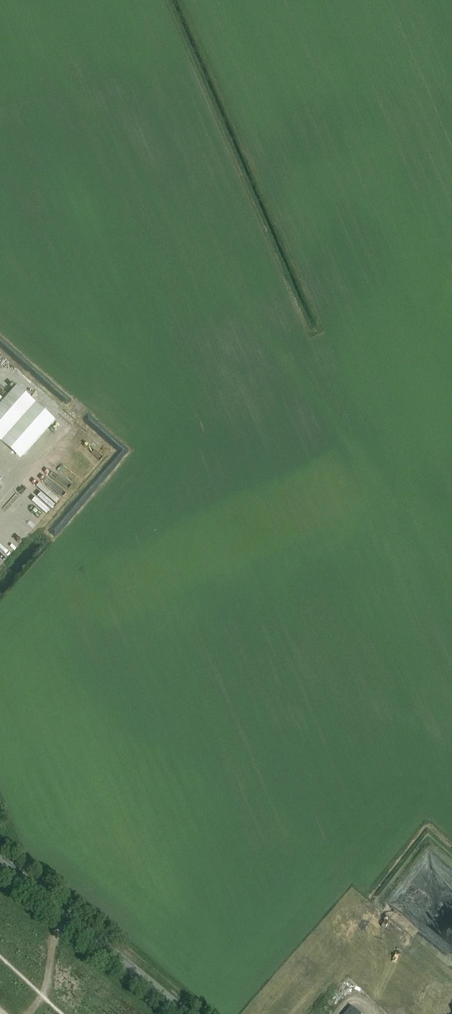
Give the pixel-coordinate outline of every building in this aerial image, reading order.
[(28,457),(63,418),(24,383),(0,410),(0,432),(28,457)] [(15,393),(10,389),(0,400),(0,403),(4,406),(15,393)] [(68,393),(64,399),(71,404),(75,399),(68,393)] [(52,494),(59,500),(65,494),(58,487),(52,494)]
